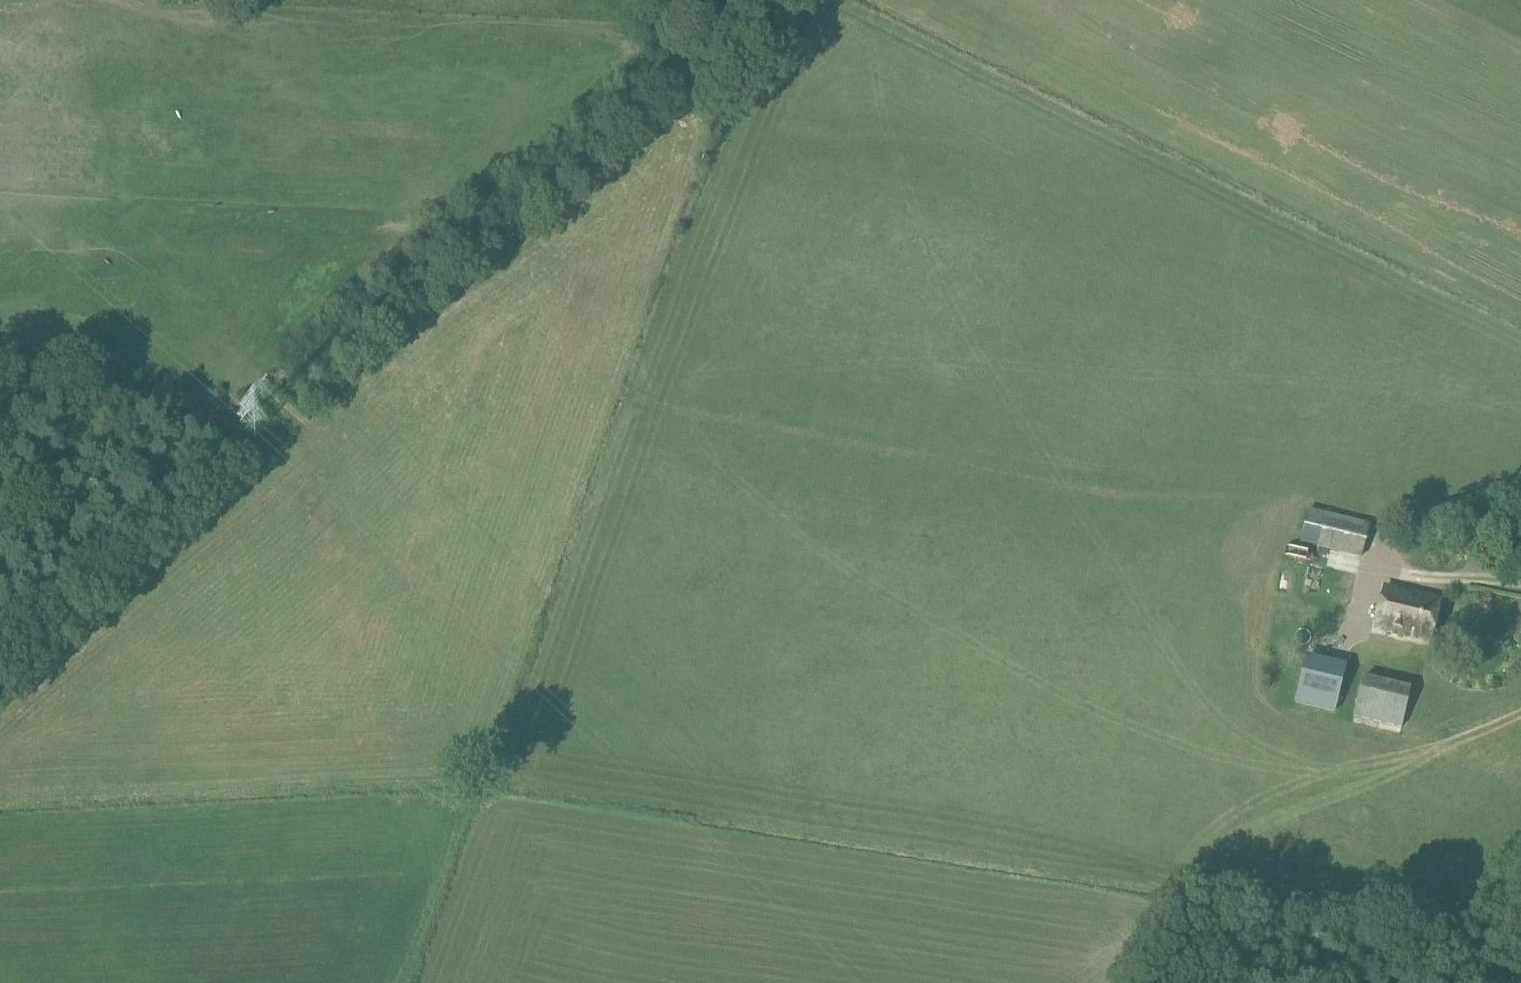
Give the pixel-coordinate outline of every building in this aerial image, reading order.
[(1299,542),(1361,558),(1370,524),(1308,508),(1299,542)] [(1375,629),(1426,641),(1428,641),(1438,600),(1385,588),(1375,629)] [(1356,695),(1355,733),(1401,734),(1402,696),(1356,695)]
